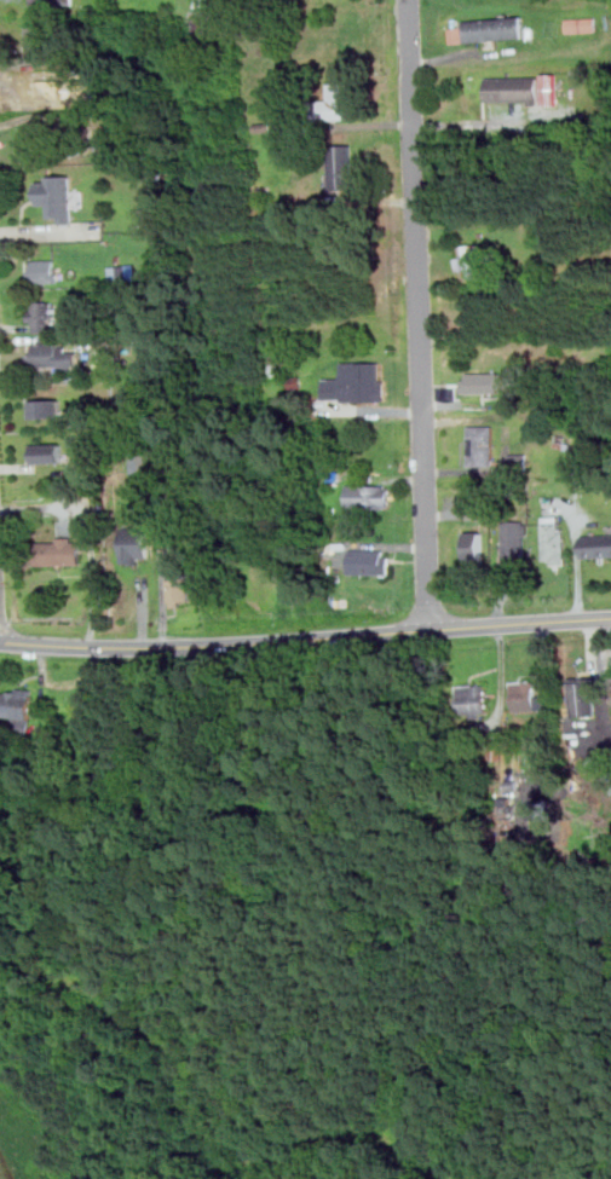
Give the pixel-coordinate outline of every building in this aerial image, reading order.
[(525,39),(524,16),(462,19),(463,29),(450,30),(450,42),(525,39)] [(211,45),(211,17),(189,17),(189,45),(211,45)] [(596,18),(567,18),(567,31),(596,31),(596,18)] [(543,105),(559,105),(559,74),(543,74),(543,105)] [(486,103),(541,103),(541,76),(486,76),(486,103)] [(353,82),(325,82),(325,119),(353,119),(353,82)] [(30,152),(80,152),(80,123),(30,123),(30,152)] [(355,144),(330,144),(330,190),(355,190),(355,144)] [(74,224),(74,175),(39,175),(39,202),(51,202),(51,224),(74,224)] [(486,276),(480,242),(455,248),(460,270),(469,268),(472,279),(486,276)] [(56,283),(56,259),(30,259),(30,283),(56,283)] [(30,333),(54,333),(54,301),(30,301),(30,333)] [(79,364),(79,352),(67,352),(65,341),(30,342),(31,366),(79,364)] [(288,375),(288,354),(271,354),(271,375),(288,375)] [(381,363),(344,363),(344,378),(325,378),(325,399),(344,398),(344,401),(381,401),(381,363)] [(463,372),(463,392),(506,392),(506,372),(463,372)] [(33,398),(33,417),(62,417),(62,398),(33,398)] [(469,464),(495,464),(495,426),(469,426),(469,464)] [(64,444),(35,444),(35,462),(64,462),(64,444)] [(147,456),(131,455),(131,472),(146,473),(147,456)] [(347,512),(391,512),(391,484),(347,484),(347,512)] [(566,515),(543,515),(543,565),(566,565),(566,515)] [(505,564),(528,564),(528,520),(505,520),(505,564)] [(122,526),(122,562),(150,562),(150,526),(122,526)] [(467,561),(484,561),(484,531),(467,531),(467,561)] [(583,534),(583,555),(610,555),(610,534),(583,534)] [(82,565),(82,538),(38,538),(38,565),(82,565)] [(351,550),(351,573),(391,573),(391,550),(351,550)] [(168,605),(191,605),(191,577),(168,577),(168,605)] [(572,677),(572,716),(600,715),(600,677),(572,677)] [(541,709),(541,681),(513,681),(514,710),(541,709)] [(489,715),(489,686),(460,686),(460,715),(489,715)] [(31,687),(1,687),(1,716),(15,716),(15,736),(31,736),(31,687)] [(500,820),(512,820),(513,794),(500,794),(500,820)]
